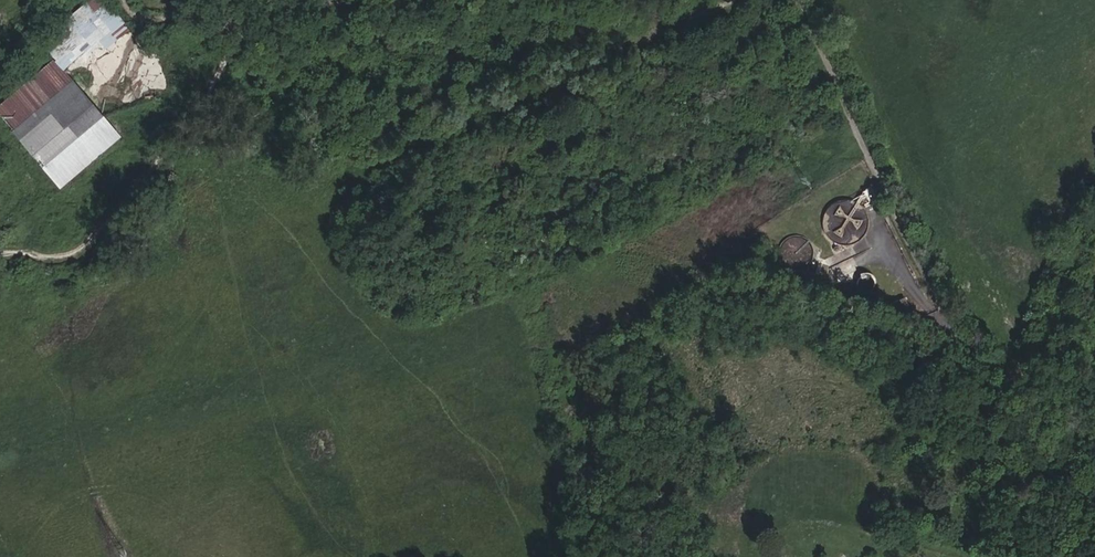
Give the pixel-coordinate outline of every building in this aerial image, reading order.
[(57,188),(120,138),(64,69),(100,41),(105,48),(116,39),(111,33),(121,25),(101,0),(92,0),(40,41),(55,59),(0,103),(0,117),(57,188)] [(867,230),(868,226),(868,223),(868,217),(867,214),(864,209),(861,205),(858,203),(854,201),(849,200),(844,200),(840,200),(837,201),(832,204),(830,206),(826,210),(824,213),(823,218),(823,222),(823,227),(825,232),(829,238),(833,242),(838,244),(845,245),(851,245),(856,243),(859,241),(863,237),(865,234),(867,230)] [(813,257),(813,254),(813,251),(812,247),(810,244),(809,241),(806,239),(803,237),(801,236),(797,236),(794,236),(790,237),(786,238),(784,240),(782,242),(780,245),(779,248),(779,252),(779,255),(779,259),(781,261),(783,264),(786,267),(788,269),(792,270),(795,270),(798,270),(802,269),(805,268),(807,266),(809,264),(811,260),(813,257)] [(873,288),(874,285),(873,281),(872,278),(869,276),(866,275),(863,275),(860,277),(857,279),(856,283),(857,286),(858,289),(861,291),(864,292),(868,292),(871,290),(873,288)] [(910,306),(905,297),(892,304),(896,313),(903,309),(910,306)] [(912,311),(910,306),(903,309),(906,315),(912,311)]
